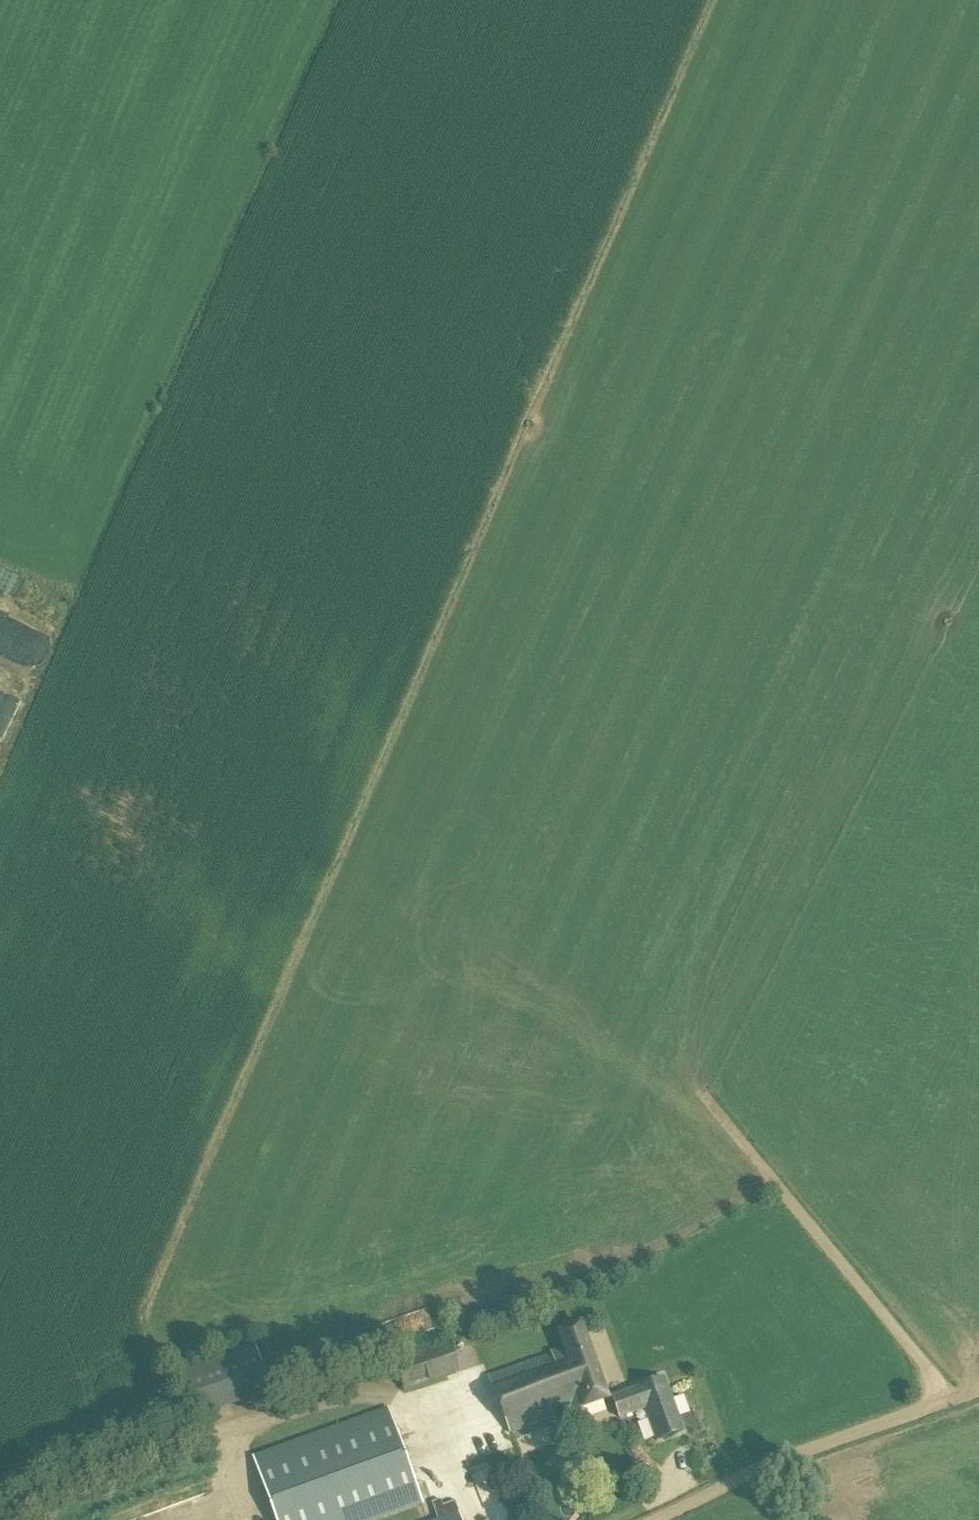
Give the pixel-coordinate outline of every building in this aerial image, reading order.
[(56,583),(53,593),(72,599),(75,590),(56,583)] [(511,1434),(608,1399),(581,1322),(559,1330),(565,1346),(551,1351),(551,1353),(489,1375),(511,1434)] [(458,1371),(448,1343),(395,1362),(394,1360),(383,1364),(387,1375),(398,1372),(405,1390),(458,1371)] [(195,1421),(271,1392),(254,1347),(178,1375),(195,1421)] [(668,1377),(612,1397),(620,1417),(645,1408),(656,1441),(676,1434),(687,1430),(668,1377)] [(422,1503),(386,1406),(251,1456),(275,1519),(378,1519),(422,1503)] [(440,1499),(431,1502),(437,1519),(435,1519),(462,1519),(459,1511),(458,1512),(454,1501),(442,1505),(440,1499)]
